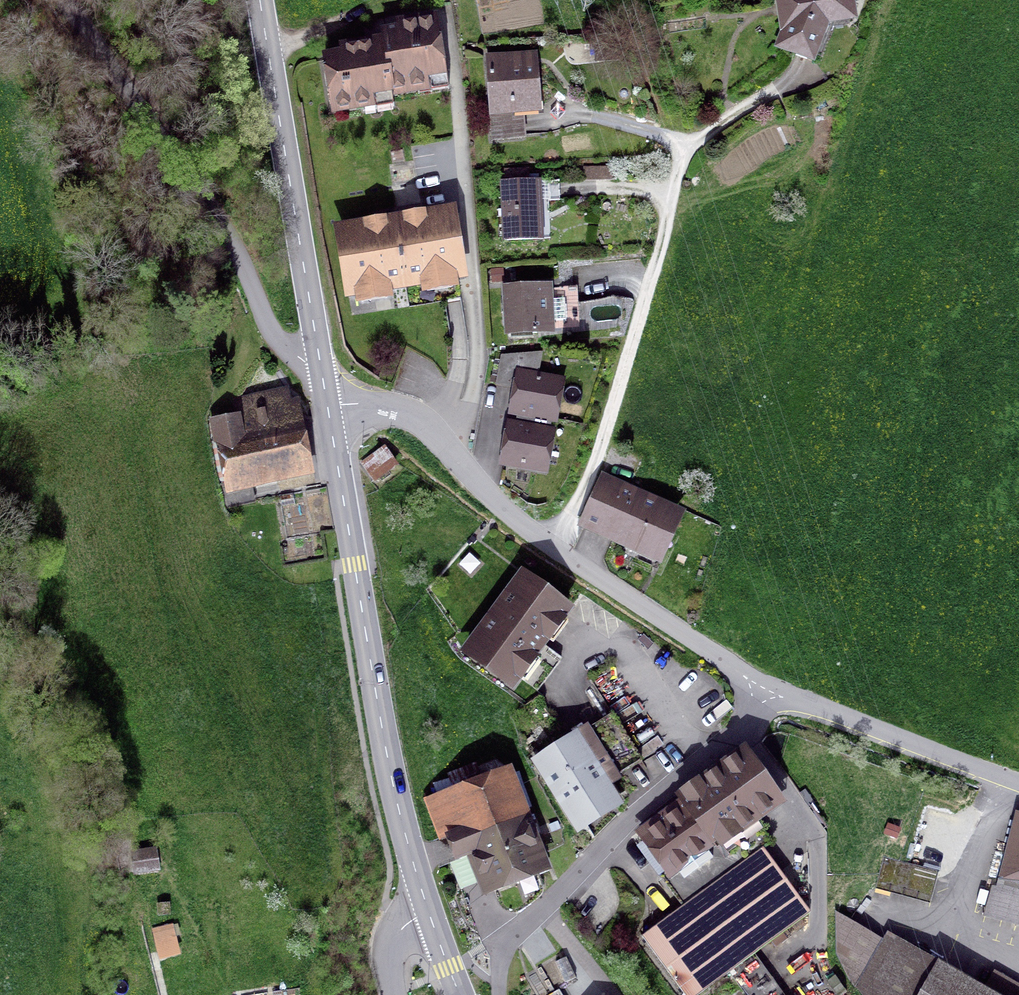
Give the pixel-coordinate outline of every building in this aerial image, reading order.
[(812,59),(827,21),(854,17),(851,0),(779,0),(784,32),(779,46),(812,59)] [(427,85),(426,77),(444,74),(435,21),(400,26),(401,33),(382,36),(384,43),(342,50),(343,57),(325,60),(333,108),(374,102),(372,94),(427,85)] [(524,135),(521,104),(539,103),(536,65),(524,66),(523,57),(488,60),(494,138),(524,135)] [(501,183),(504,240),(551,238),(549,200),(536,201),(535,181),(527,181),(527,170),(506,171),(506,182),(501,183)] [(353,292),(457,275),(448,213),(406,220),(405,213),(379,217),(380,224),(343,230),(353,292)] [(550,329),(550,321),(565,320),(564,299),(549,300),(548,288),(507,290),(509,331),(532,330),(532,333),(536,333),(536,329),(550,329)] [(517,388),(513,411),(520,413),(550,418),(552,418),(559,381),(538,377),(542,352),(501,355),(496,385),(517,388)] [(255,499),(250,477),(304,467),(291,404),(288,404),(285,390),(232,402),(235,416),(212,421),(230,504),(255,499)] [(503,462),(543,469),(550,418),(520,413),(518,426),(510,424),(503,462)] [(375,479),(395,464),(384,448),(363,462),(375,479)] [(602,482),(585,521),(658,554),(675,515),(602,482)] [(561,658),(540,643),(566,608),(524,577),(468,651),(511,683),(516,675),(537,691),(561,658)] [(641,760),(612,713),(538,760),(580,827),(617,804),(604,783),(641,760)] [(670,868),(660,875),(682,906),(763,848),(772,842),(754,817),(776,801),(744,755),(721,771),(718,766),(677,795),(681,800),(641,829),(670,868)] [(455,789),(480,780),(474,765),(450,774),(455,789)] [(491,885),(536,868),(521,828),(532,824),(512,771),(427,803),(440,840),(429,844),(438,868),(461,859),(460,855),(478,848),(491,885)] [(1014,823),(996,890),(992,889),(985,915),(1018,923),(1018,824),(1014,823)] [(810,912),(763,848),(682,906),(642,935),(686,994),(696,994),(810,912)] [(133,853),(136,871),(157,868),(154,850),(133,853)] [(876,885),(931,900),(939,872),(883,857),(876,885)] [(900,942),(895,950),(840,919),(839,919),(839,951),(852,977),(867,994),(992,994),(900,942)] [(154,930),(160,958),(178,954),(171,926),(154,930)]
